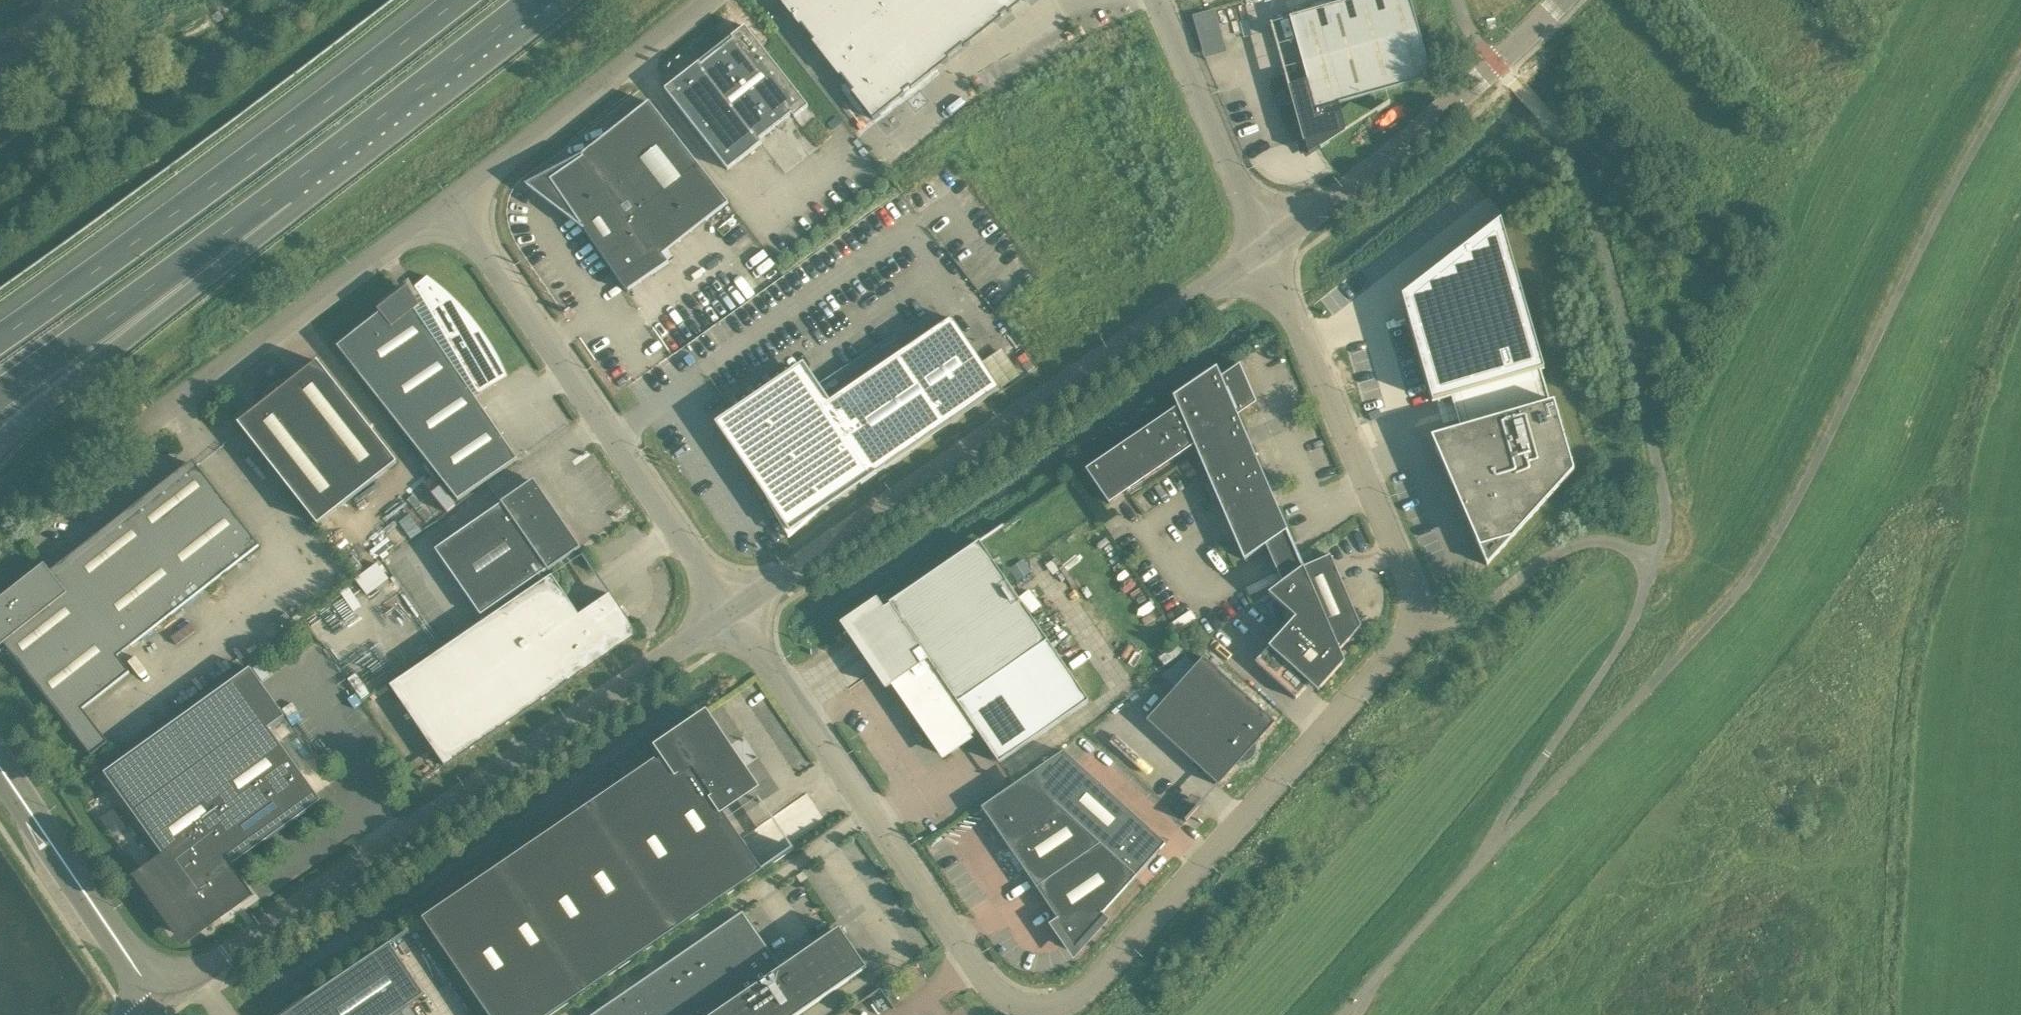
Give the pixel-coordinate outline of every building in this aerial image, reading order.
[(829,0),(778,0),(799,27),(801,26),(807,33),(837,10),(829,0)] [(871,0),(829,0),(837,10),(857,35),(883,15),(871,0)] [(883,15),(902,0),(871,0),(883,15)] [(883,15),(930,74),(948,60),(947,58),(955,52),(914,0),(902,0),(883,15)] [(959,0),(914,0),(955,52),(963,46),(964,47),(984,31),(972,16),(959,0)] [(972,16),(984,31),(1001,18),(1000,16),(1007,11),(999,0),(959,0),(972,16)] [(1007,11),(1008,12),(1024,0),(999,0),(1007,11)] [(1320,149),(1329,143),(1328,142),(1346,131),(1339,104),(1432,78),(1410,0),(1352,0),(1289,17),(1307,81),(1289,86),(1300,132),(1299,132),(1301,142),(1303,142),(1308,155),(1319,148),(1320,149)] [(1197,35),(1220,29),(1214,9),(1192,15),(1197,35)] [(857,35),(837,10),(807,33),(813,41),(812,43),(825,60),(857,35)] [(857,35),(876,60),(904,95),(903,93),(910,87),(911,89),(930,74),(883,15),(857,35)] [(808,107),(745,26),(731,37),(733,40),(701,66),(699,63),(664,90),(728,170),(762,143),(760,140),(792,115),(794,118),(808,107)] [(857,35),(825,60),(839,77),(841,76),(847,84),(876,60),(857,35)] [(876,60),(847,84),(853,91),(851,93),(872,120),(904,95),(876,60)] [(662,255),(728,204),(649,102),(582,154),(524,185),(551,205),(583,230),(584,230),(627,292),(669,263),(662,255)] [(1553,411),(1542,370),(1546,368),(1503,219),(1402,295),(1432,402),(1451,396),(1461,427),(1431,437),(1441,461),(1458,499),(1487,566),(1573,471),(1557,410),(1553,411)] [(377,310),(380,313),(337,347),(458,501),(517,460),(474,397),(507,377),(504,370),(501,363),(497,355),(493,348),(489,342),(484,335),(480,328),(475,322),(469,316),(464,310),(458,304),(453,298),(446,292),(440,287),(434,282),(427,277),(415,287),(418,292),(413,295),(408,286),(377,310)] [(896,351),(887,337),(814,381),(823,396),(896,351)] [(1276,354),(1272,348),(1266,352),(1270,359),(1276,354)] [(823,406),(802,376),(738,420),(739,426),(741,433),(743,439),(745,444),(738,446),(741,455),(748,453),(750,458),(753,467),(757,476),(761,485),(765,494),(769,503),(774,512),(778,520),(783,529),(788,538),(812,517),(864,470),(868,476),(867,477),(869,479),(954,421),(905,349),(823,406)] [(397,463),(318,362),(292,383),(291,382),(290,382),(287,383),(285,383),(282,384),(279,385),(277,386),(274,388),(272,390),(270,392),(268,394),(267,397),(266,400),(265,402),(264,403),(265,404),(239,424),(318,525),(397,463)] [(1265,546),(1287,531),(1288,531),(1269,488),(1268,488),(1237,416),(1256,403),(1239,365),(1221,377),(1216,368),(1173,397),(1177,407),(1085,470),(1109,504),(1195,445),(1225,516),(1225,517),(1244,560),(1265,546)] [(109,743),(83,710),(130,673),(118,657),(259,546),(196,465),(38,589),(29,576),(3,596),(1,599),(0,599),(0,648),(4,645),(91,756),(109,743)] [(481,616),(547,570),(579,548),(533,482),(435,550),(481,616)] [(432,489),(421,499),(436,516),(447,506),(432,489)] [(1115,571),(1059,489),(979,542),(883,607),(878,600),(843,624),(848,631),(843,635),(844,636),(849,633),(887,689),(894,684),(943,755),(977,732),(999,763),(1089,702),(1036,625),(1115,571)] [(1345,662),(1340,651),(1361,627),(1330,556),(1303,567),(1268,593),(1295,618),(1255,662),(1296,699),(1309,685),(1318,692),(1345,662)] [(354,576),(364,591),(386,576),(375,561),(354,576)] [(579,616),(552,576),(390,686),(445,767),(572,680),(571,679),(635,635),(618,610),(620,608),(610,594),(579,616)] [(1260,740),(1275,723),(1203,658),(1146,720),(1218,786),(1234,769),(1231,767),(1236,762),(1239,764),(1243,764),(1247,763),(1251,761),(1253,758),(1255,754),(1256,750),(1255,746),(1253,743),(1258,738),(1260,740)] [(250,669),(104,773),(163,855),(138,872),(185,937),(205,923),(237,900),(250,890),(232,866),(321,802),(269,729),(285,717),(250,669)] [(726,747),(705,716),(659,748),(665,757),(657,763),(655,761),(422,919),(488,1014),(551,1014),(762,871),(721,810),(754,788),(726,747)] [(1156,855),(1166,845),(1064,752),(1027,776),(1065,810),(1119,859),(1138,876),(1156,856),(1156,855)] [(1027,776),(981,808),(992,824),(992,825),(1008,849),(1065,810),(1027,776)] [(763,799),(781,831),(805,818),(794,798),(787,802),(781,789),(763,799)] [(1065,810),(1008,849),(1025,873),(1025,872),(1049,907),(1119,859),(1065,810)] [(1138,876),(1119,859),(1049,907),(1057,919),(1051,924),(1052,925),(1054,924),(1074,952),(1105,919),(1107,921),(1108,920),(1102,914),(1128,886),(1129,886),(1138,876)] [(835,932),(781,969),(742,912),(592,1014),(798,1014),(866,968),(839,928),(835,931),(835,932)] [(425,995),(391,945),(407,934),(407,933),(406,932),(306,1000),(304,997),(293,1004),(298,1012),(293,1014),(395,1014),(425,995)] [(889,1002),(879,985),(855,1000),(864,1014),(868,1014),(889,1002)]
